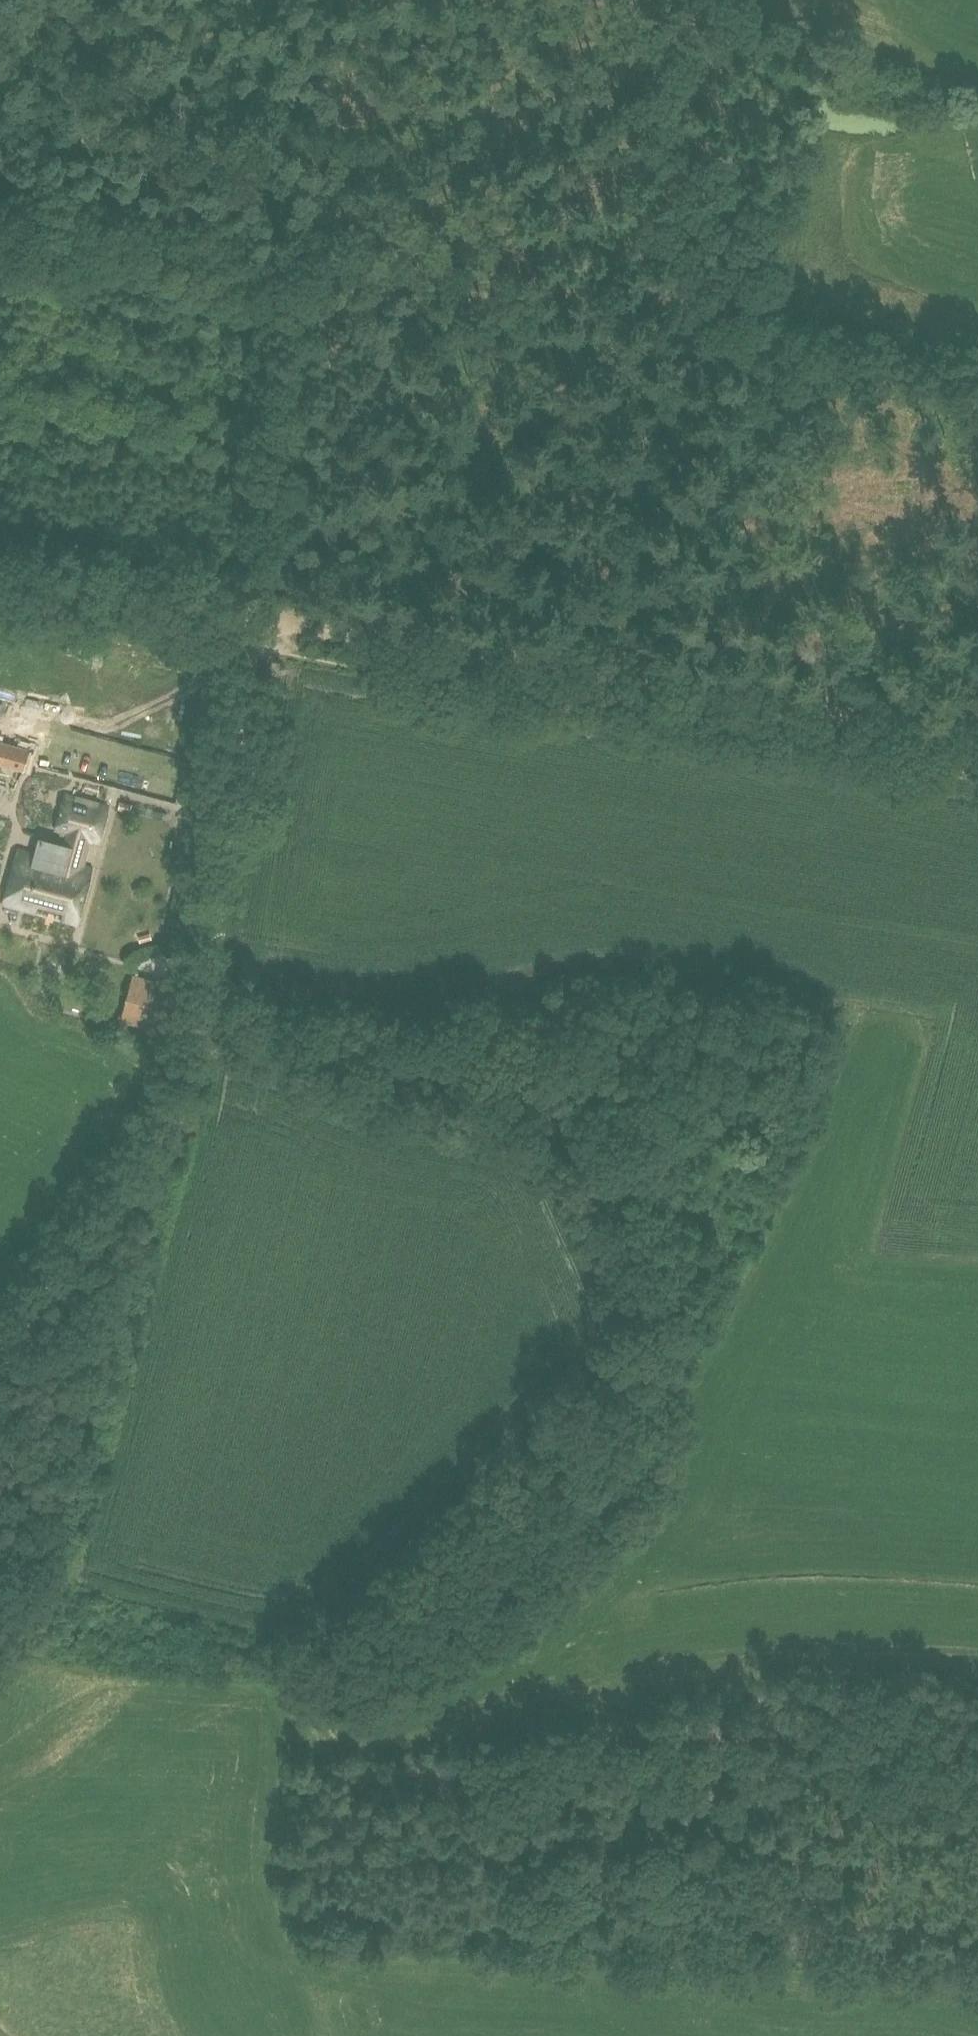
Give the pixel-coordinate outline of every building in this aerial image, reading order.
[(0,748),(0,768),(23,775),(28,755),(0,748)] [(56,829),(41,835),(37,850),(20,845),(4,902),(78,922),(92,867),(83,864),(90,838),(99,840),(109,804),(66,793),(56,829)] [(67,948),(71,930),(47,925),(44,944),(67,948)] [(134,974),(121,1018),(171,1031),(183,987),(134,974)]
